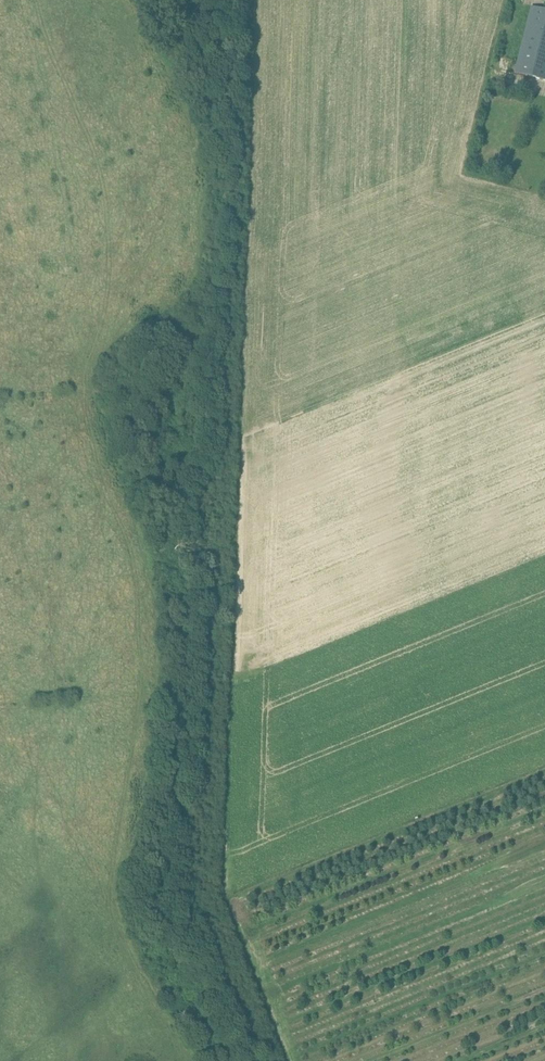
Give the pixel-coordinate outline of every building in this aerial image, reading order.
[(529,17),(515,73),(544,80),(544,10),(532,7),(529,17)]
